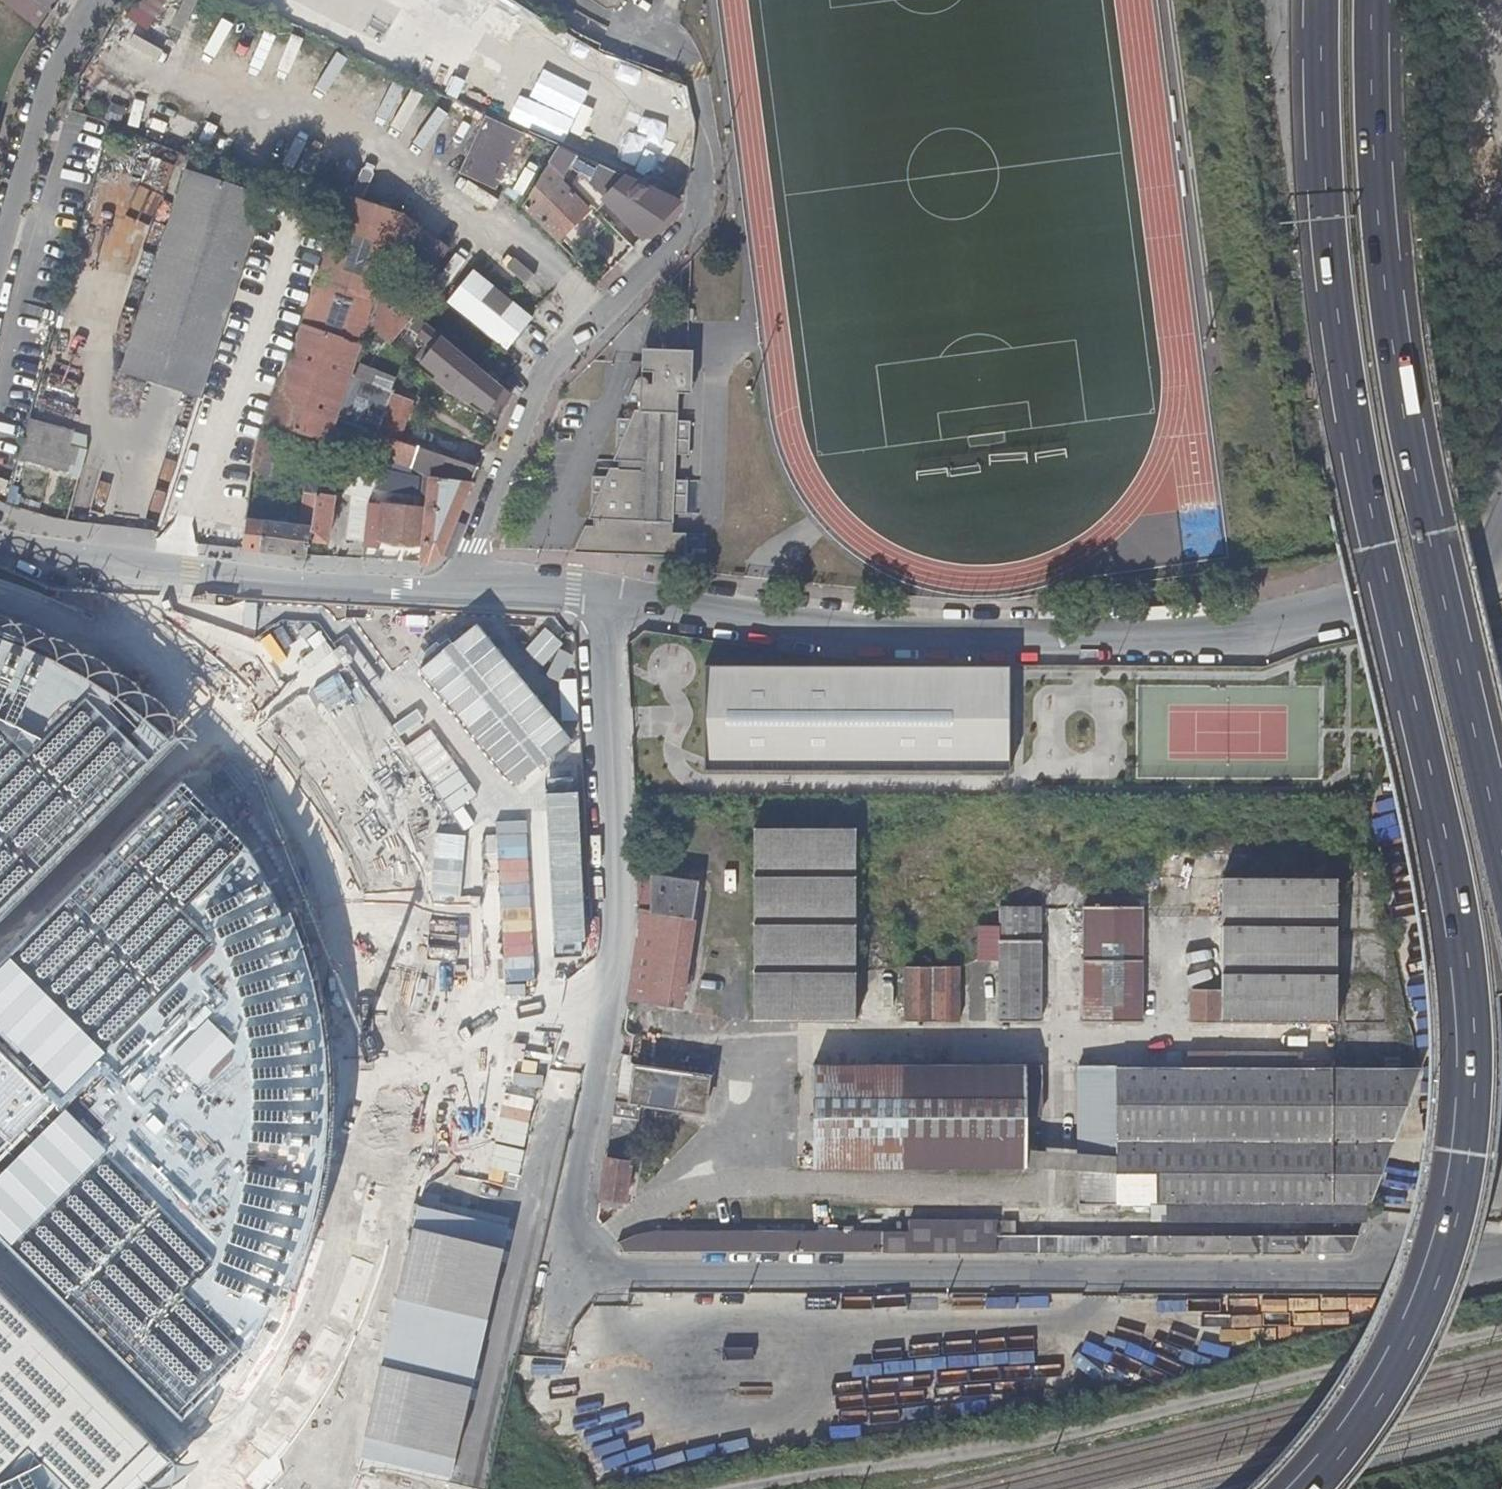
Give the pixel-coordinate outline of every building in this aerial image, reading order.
[(149,31),(168,0),(136,0),(125,16),(149,31)] [(608,12),(614,13),(617,10),(624,0),(590,0),(608,12)] [(97,65),(94,77),(123,85),(126,73),(97,65)] [(485,121),(457,175),(490,192),(519,138),(485,121)] [(559,149),(549,164),(562,177),(569,166),(605,195),(617,184),(620,187),(605,201),(635,232),(664,205),(652,191),(559,149)] [(126,369),(206,398),(275,205),(195,176),(126,369)] [(549,190),(540,180),(530,194),(538,202),(530,210),(556,238),(586,211),(558,182),(549,190)] [(302,211),(333,226),(343,198),(310,187),(302,211)] [(333,226),(265,429),(270,430),(272,425),(329,443),(330,442),(337,421),(351,379),(368,331),(381,290),(391,262),(406,220),(343,198),(333,226)] [(449,252),(406,220),(391,262),(422,286),(449,252)] [(458,256),(439,288),(447,293),(467,262),(458,256)] [(471,274),(445,305),(455,313),(477,278),(471,274)] [(477,278),(455,313),(505,352),(530,319),(477,278)] [(415,317),(381,290),(368,331),(390,348),(415,317)] [(485,373),(443,340),(423,367),(452,388),(454,387),(497,416),(506,393),(498,385),(485,373)] [(24,458),(83,473),(96,432),(61,423),(63,418),(72,421),(90,354),(61,346),(43,413),(47,414),(46,419),(35,416),(24,458)] [(580,529),(568,556),(681,559),(682,537),(672,536),(673,518),(695,518),(696,484),(674,483),(675,457),(686,458),(687,423),(674,422),(678,377),(681,377),(681,364),(680,362),(676,357),(671,355),(665,354),(642,354),(641,374),(649,375),(649,387),(645,388),(643,383),(640,381),(637,380),(634,381),(632,383),(621,405),(634,406),(634,413),(629,413),(623,422),(608,423),(609,457),(606,465),(610,467),(610,474),(603,471),(600,479),(584,481),(587,512),(582,523),(588,525),(587,533),(580,529)] [(351,379),(337,421),(394,439),(398,441),(410,405),(392,398),(393,393),(351,379)] [(337,421),(330,442),(386,460),(394,439),(337,421)] [(96,432),(83,473),(86,474),(97,432),(96,432)] [(431,432),(424,449),(465,462),(470,446),(431,432)] [(394,439),(386,460),(406,466),(423,477),(420,509),(368,503),(364,541),(363,548),(379,549),(380,543),(421,547),(420,564),(426,565),(440,558),(477,466),(465,462),(424,449),(398,441),(394,439)] [(246,520),(244,549),(305,556),(308,539),(318,482),(308,481),(301,527),(246,520)] [(334,485),(318,482),(308,539),(327,541),(334,485)] [(368,503),(375,486),(345,483),(343,512),(348,514),(346,540),(364,541),(368,503)] [(215,533),(214,546),(215,546),(244,549),(246,520),(207,515),(205,532),(215,533)] [(183,727),(121,674),(74,646),(22,622),(0,616),(0,902),(183,727)] [(424,670),(518,790),(577,744),(483,624),(424,670)] [(544,667),(565,645),(547,627),(525,650),(544,667)] [(220,633),(217,678),(295,682),(298,637),(220,633)] [(706,669),(706,674),(705,768),(1007,769),(1006,672),(706,669)] [(451,847),(492,819),(401,684),(360,712),(451,847)] [(0,964),(0,1236),(183,1427),(197,1425),(212,1411),(246,1365),(292,1289),(310,1254),(324,1216),(336,1171),(342,1127),(342,1071),(338,1030),(331,996),(320,960),(308,931),(285,887),(263,854),(241,828),(192,767),(0,964)] [(544,808),(577,807),(576,777),(544,778),(544,808)] [(853,1024),(857,835),(755,834),(750,1022),(853,1024)] [(390,924),(417,961),(537,874),(510,837),(390,924)] [(647,868),(635,867),(635,877),(648,877),(648,911),(640,911),(639,894),(636,893),(637,940),(629,998),(679,1006),(697,884),(659,879),(659,870),(648,869),(647,868)] [(1333,880),(1221,879),(1220,991),(1220,1028),(1334,1025),(1333,880)] [(1085,891),(1083,1022),(1141,1023),(1143,907),(1101,907),(1101,891),(1085,891)] [(1040,907),(998,906),(998,1021),(1039,1023),(1040,907)] [(392,939),(373,953),(396,985),(415,971),(392,939)] [(733,940),(732,949),(740,950),(741,941),(733,940)] [(904,966),(903,1020),(956,1021),(956,967),(904,966)] [(1220,1028),(1220,991),(1190,991),(1189,1028),(1220,1028)] [(1422,1068),(1421,1068),(1296,1067),(1296,1053),(1188,1053),(1188,1067),(1077,1067),(1077,1204),(1115,1204),(1370,1203),(1403,1121),(1422,1068)] [(628,1102),(614,1101),(600,1196),(621,1200),(635,1121),(636,1121),(639,1104),(702,1113),(707,1076),(634,1066),(628,1102)] [(1040,1067),(816,1066),(816,1165),(1025,1168),(1025,1117),(1039,1117),(1040,1067)] [(510,1085),(462,1107),(481,1149),(529,1128),(510,1085)] [(447,1119),(437,1124),(449,1149),(459,1145),(447,1119)] [(1370,1203),(1115,1204),(1116,1215),(1366,1216),(1370,1203)] [(437,1209),(379,1462),(452,1479),(506,1225),(437,1209)] [(1352,1254),(1358,1236),(1184,1235),(995,1233),(995,1220),(908,1219),(908,1232),(653,1231),(652,1251),(1042,1252),(1352,1254)] [(652,1251),(653,1231),(612,1235),(615,1238),(620,1251),(652,1251)] [(0,1288),(0,1488),(113,1488),(170,1457),(0,1288)]
